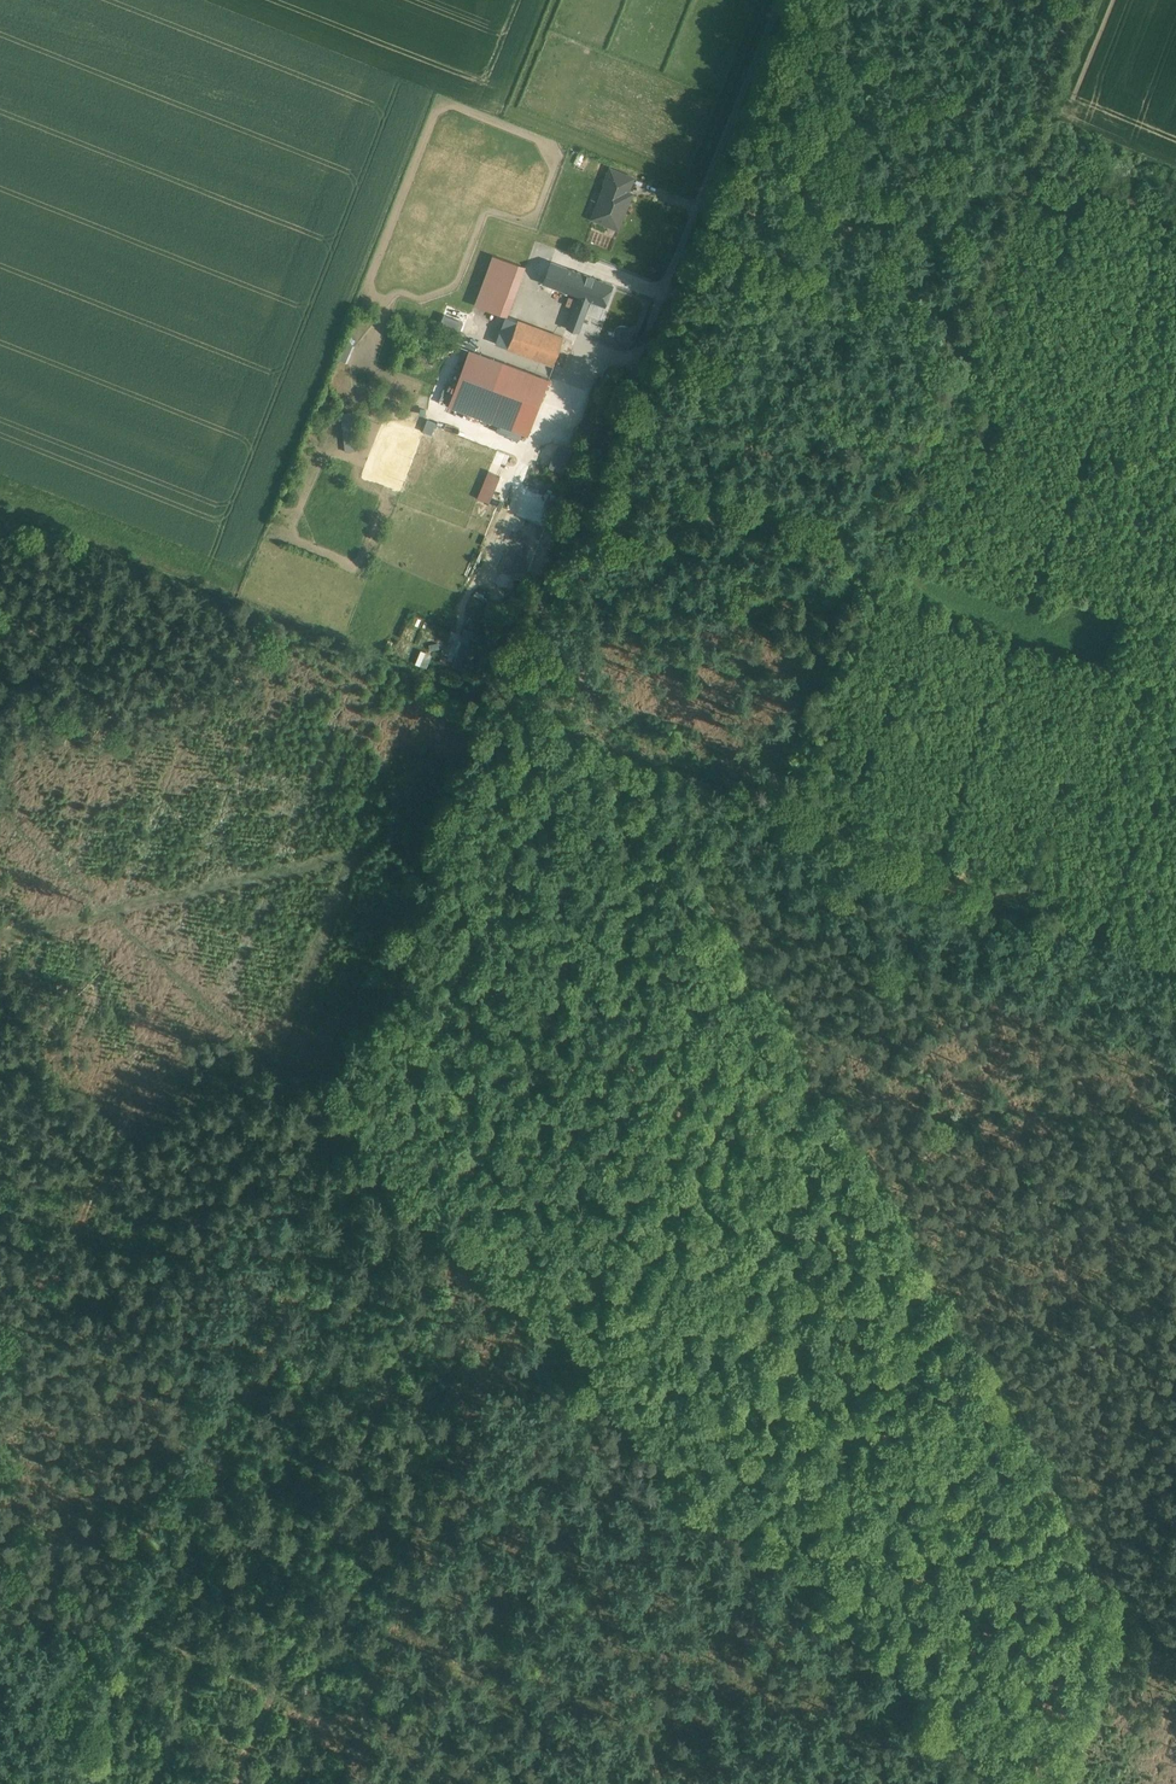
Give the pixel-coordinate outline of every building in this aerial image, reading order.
[(633,178),(610,169),(604,184),(606,185),(606,184),(627,192),(633,178)] [(627,192),(606,184),(606,185),(599,202),(601,203),(595,219),(610,225),(611,222),(619,225),(624,213),(623,209),(629,193),(627,192)] [(509,261),(490,311),(507,317),(525,267),(509,261)] [(551,262),(543,283),(558,288),(566,267),(551,262)] [(612,285),(566,267),(558,288),(579,296),(590,300),(605,305),(612,285)] [(590,300),(579,296),(567,328),(578,332),(590,300)] [(445,314),(443,324),(462,328),(464,319),(445,314)] [(563,337),(517,320),(507,348),(553,365),(563,337)] [(339,359),(349,362),(354,343),(345,341),(339,359)] [(548,378),(469,349),(448,406),(527,435),(548,378)] [(478,497),(501,507),(509,485),(499,481),(502,475),(489,470),(478,497)] [(532,473),(529,483),(556,492),(559,482),(532,473)] [(453,641),(444,663),(460,669),(475,630),(465,626),(462,633),(452,629),(448,639),(453,641)] [(421,649),(415,663),(427,667),(433,654),(421,649)]
